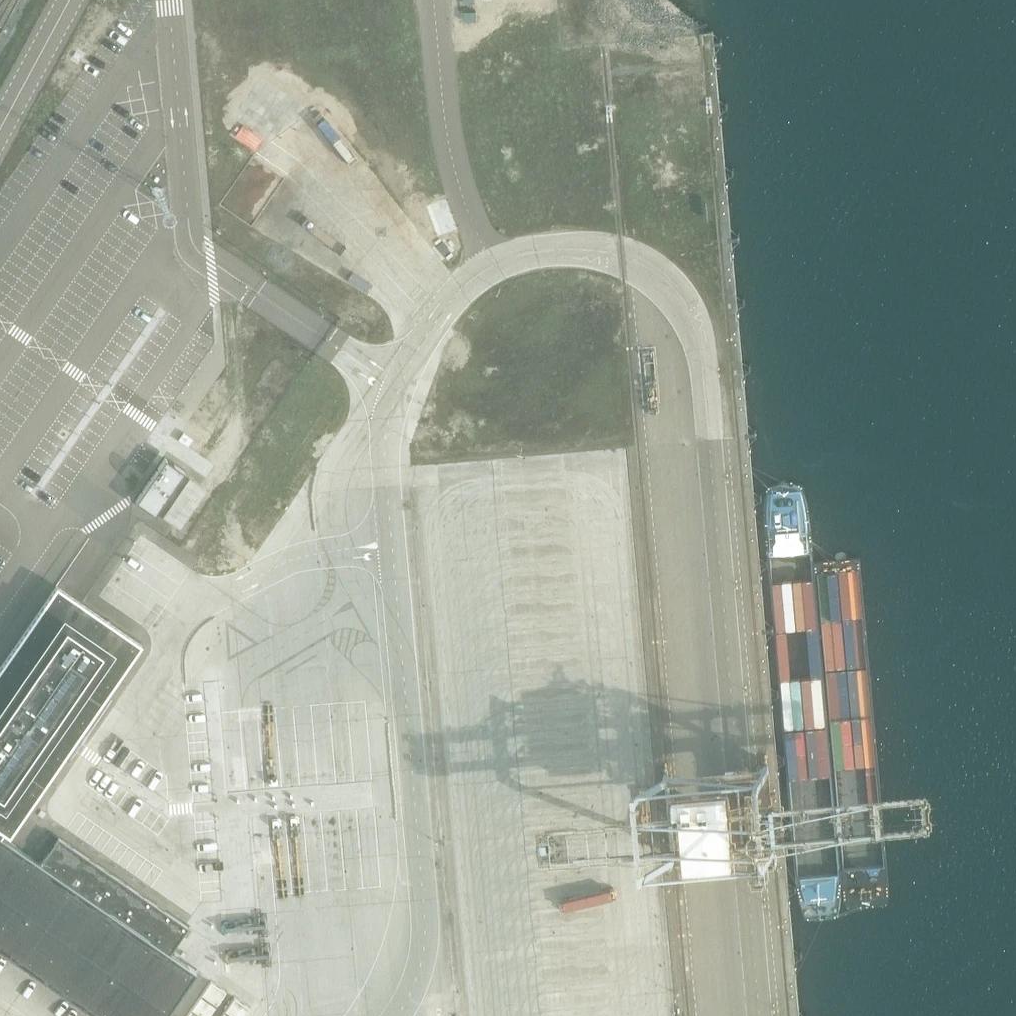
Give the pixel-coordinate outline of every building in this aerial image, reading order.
[(154,514),(184,471),(165,458),(135,501),(154,514)] [(131,645),(77,607),(57,594),(0,677),(0,835),(62,745),(63,745),(65,745),(66,745),(67,744),(68,743),(69,742),(69,741),(69,740),(68,739),(68,738),(67,737),(131,645)] [(98,1015),(162,1015),(194,969),(170,952),(187,926),(58,837),(41,863),(0,835),(0,948),(98,1015)] [(185,1015),(207,1015),(225,990),(210,980),(185,1015)] [(220,1015),(242,1015),(248,1006),(234,996),(220,1015)]
